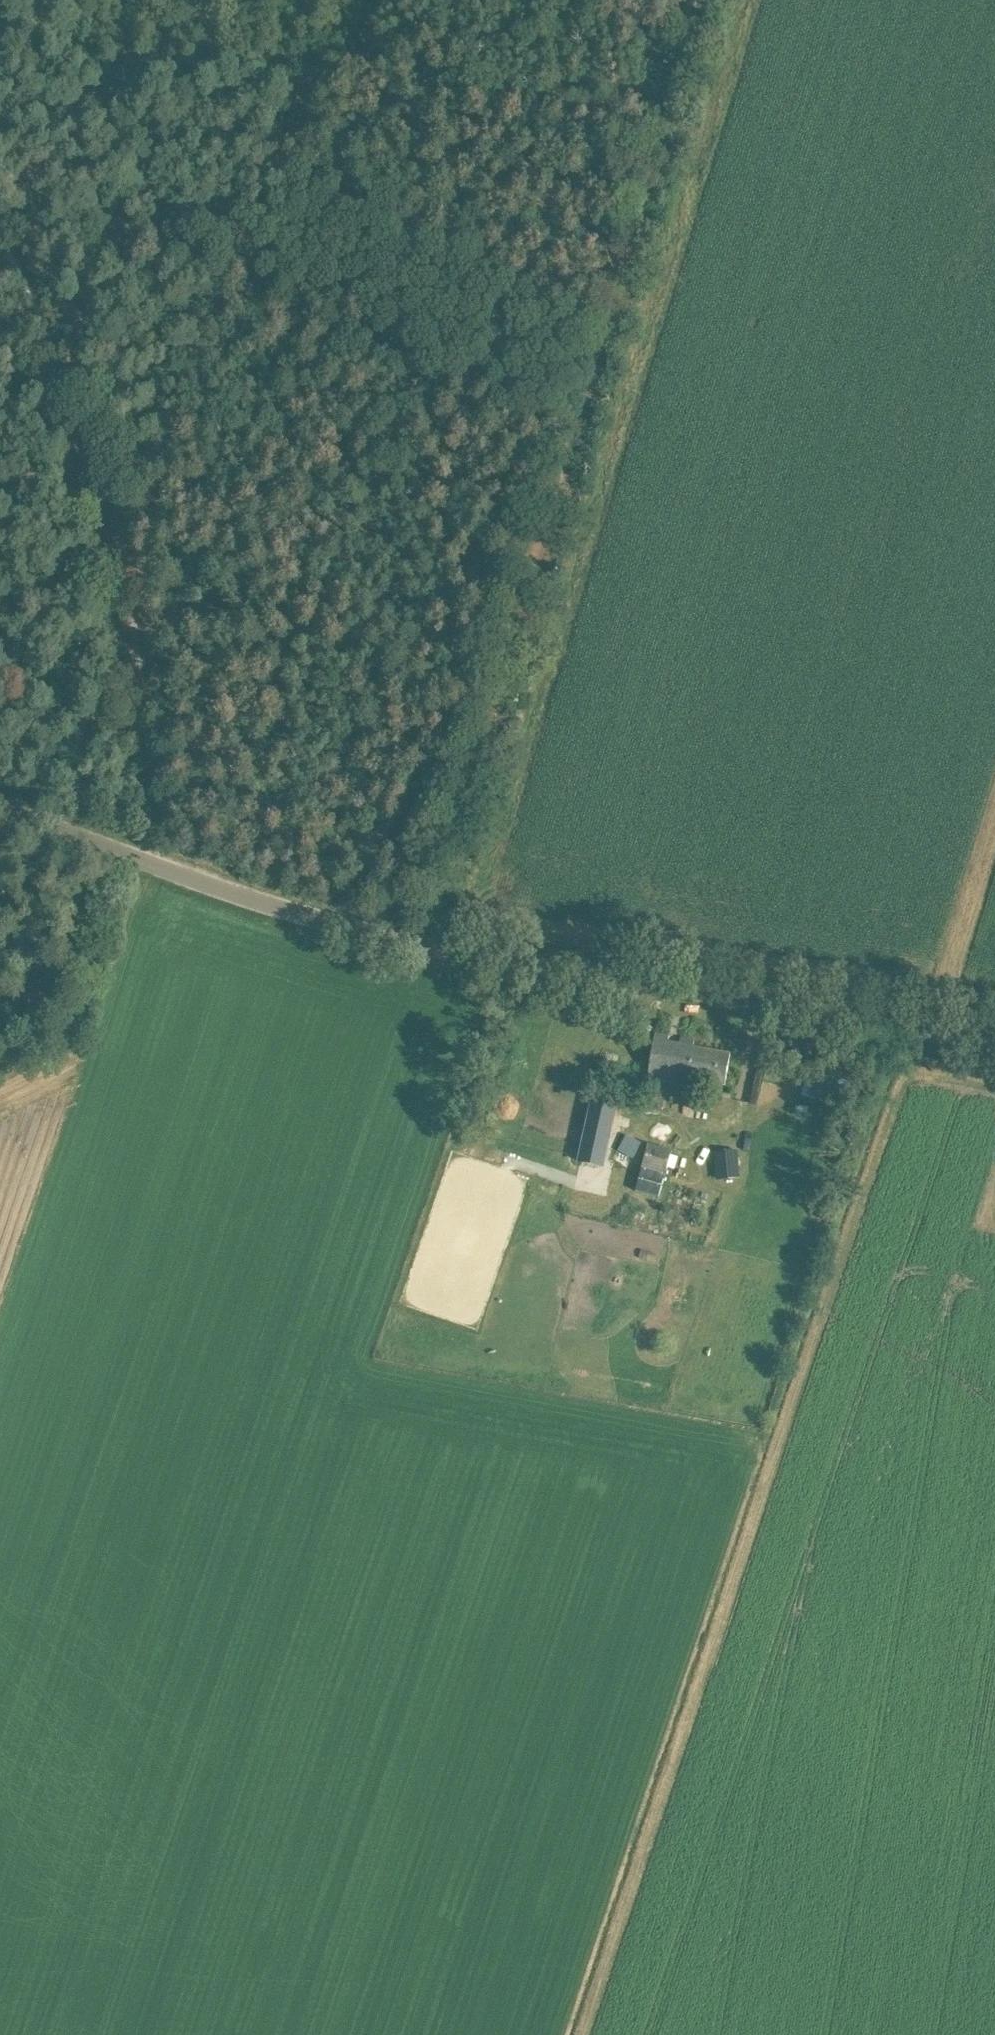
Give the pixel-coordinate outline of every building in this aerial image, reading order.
[(670,1036),(655,1033),(647,1079),(686,1086),(688,1079),(725,1086),(731,1054),(694,1047),(695,1040),(681,1038),(680,1043),(668,1041),(670,1036)] [(600,1166),(608,1130),(614,1131),(619,1108),(593,1102),(580,1162),(600,1166)] [(643,1146),(624,1135),(611,1159),(630,1170),(643,1146)] [(648,1144),(636,1191),(659,1198),(672,1151),(648,1144)]
